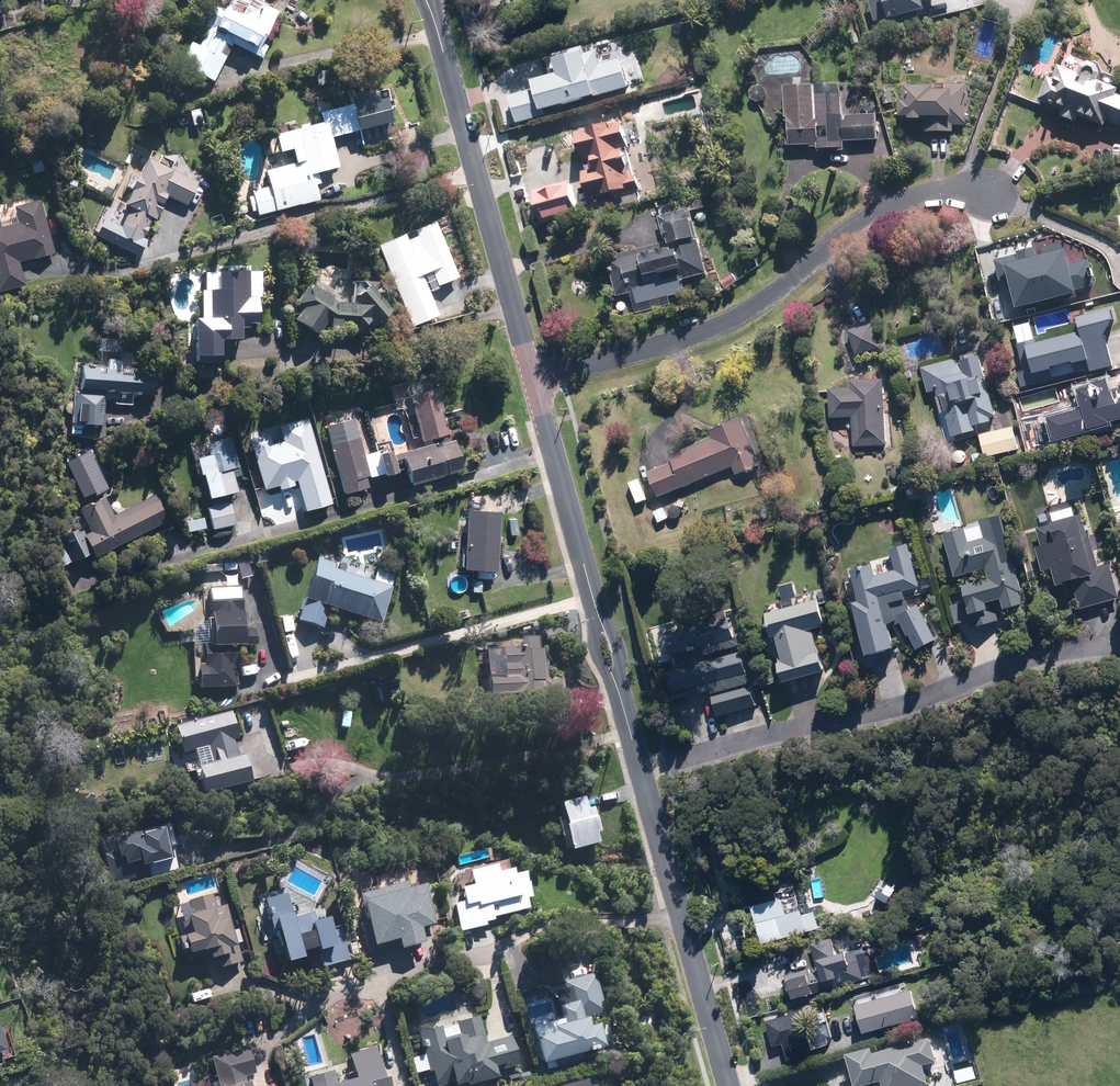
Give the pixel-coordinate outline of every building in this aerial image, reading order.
[(192,43),(181,67),(214,82),(225,59),(232,44),(262,59),(268,48),(262,45),(277,13),(260,5),(263,0),(234,0),(229,11),(224,9),(220,17),(213,14),(198,46),(192,43)] [(608,92),(592,47),(556,58),(561,75),(536,82),(545,112),(598,96),(598,95),(608,92)] [(1060,66),(1054,79),(1050,77),(1039,103),(1060,112),(1059,116),(1076,123),(1079,116),(1107,129),(1109,124),(1119,129),(1119,95),(1119,94),(1119,91),(1119,90),(1092,79),(1088,88),(1080,85),(1084,76),(1060,66)] [(912,119),(926,119),(926,132),(955,133),(955,125),(967,125),(967,107),(969,107),(970,84),(966,83),(966,74),(946,73),(946,78),(928,77),(928,78),(920,77),(920,75),(906,74),(905,85),(901,85),(901,94),(907,94),(906,101),(899,101),(898,113),(902,113),(902,117),(912,118),(912,119)] [(794,86),(787,86),(787,120),(789,120),(789,145),(811,145),(811,150),(846,150),(846,141),(879,140),(879,115),(861,115),(861,107),(852,107),(852,100),(848,100),(848,84),(810,85),(810,77),(794,78),(794,86)] [(893,90),(883,91),(884,105),(894,104),(893,90)] [(385,99),(353,106),(358,130),(390,124),(385,99)] [(588,170),(584,171),(590,194),(584,196),(588,211),(616,203),(613,194),(630,189),(630,187),(641,183),(632,147),(643,144),(634,109),(601,118),(603,126),(578,132),(588,170)] [(339,168),(327,122),(308,127),(308,124),(300,126),(301,128),(275,135),(280,153),(293,150),(296,162),(265,170),(270,187),(251,192),(252,195),(247,196),(252,212),(256,211),(258,217),(320,200),(316,186),(320,185),(317,174),(339,168)] [(157,221),(169,196),(188,206),(198,185),(177,175),(147,161),(125,206),(129,208),(119,231),(142,241),(152,219),(157,221)] [(580,213),(570,181),(536,192),(545,223),(580,213)] [(15,206),(19,223),(3,227),(0,216),(0,294),(26,287),(19,261),(55,252),(42,200),(15,206)] [(710,258),(705,241),(699,242),(691,209),(659,217),(665,243),(607,256),(616,298),(633,295),(636,306),(688,294),(685,280),(708,275),(704,260),(710,258)] [(1016,254),(993,260),(998,280),(1007,279),(1014,307),(1075,292),(1074,290),(1094,285),(1088,259),(1068,264),(1063,248),(1062,249),(1060,243),(1041,247),(1041,254),(1036,255),(1033,247),(1015,251),(1016,254)] [(199,340),(198,362),(221,363),(222,340),(242,341),(243,327),(251,327),(251,322),(258,323),(260,296),(251,296),(251,284),(257,284),(258,270),(205,267),(204,283),(218,284),(218,288),(212,287),(210,321),(196,320),(195,340),(199,340)] [(739,282),(734,274),(711,287),(716,296),(739,282)] [(345,300),(313,276),(295,305),(301,309),(293,320),(318,336),(328,320),(328,330),(371,333),(372,326),(377,323),(379,325),(393,311),(382,302),(382,282),(370,281),(371,277),(353,277),(352,304),(342,303),(345,300)] [(1058,323),(1057,323),(1040,314),(1027,342),(1049,353),(1047,356),(1054,360),(1056,357),(1062,360),(1060,364),(1069,368),(1071,364),(1108,382),(1119,359),(1091,344),(1093,340),(1075,332),(1075,331),(1075,330),(1075,329),(1075,328),(1074,328),(1074,327),(1073,326),(1073,325),(1072,324),(1071,323),(1070,323),(1069,322),(1068,322),(1067,321),(1066,321),(1065,321),(1064,321),(1063,321),(1062,321),(1061,321),(1060,322),(1059,322),(1058,323)] [(873,323),(849,330),(856,355),(880,348),(873,323)] [(122,355),(123,339),(99,338),(98,353),(122,355)] [(946,413),(953,437),(978,430),(976,425),(992,421),(991,418),(998,416),(980,351),(922,367),(929,394),(935,392),(942,414),(946,413)] [(109,358),(109,368),(81,367),(80,392),(73,392),(71,429),(83,429),(83,425),(105,426),(106,401),(115,401),(115,405),(133,406),(134,394),(156,395),(157,370),(121,369),(121,358),(109,358)] [(1072,374),(1057,367),(1053,377),(1068,384),(1072,374)] [(886,444),(884,378),(852,379),(852,386),(831,387),(831,417),(854,417),(854,445),(886,444)] [(1119,400),(1119,384),(1100,393),(1108,410),(1117,406),(1116,402),(1119,400)] [(437,388),(409,395),(421,439),(448,432),(437,388)] [(1088,391),(1086,391),(1085,391),(1083,392),(1082,393),(1081,394),(1080,395),(1079,396),(1079,398),(1079,399),(1079,401),(1079,402),(1079,404),(1080,405),(1081,406),(1082,407),(1084,408),(1085,408),(1087,409),(1088,409),(1090,408),(1091,408),(1093,407),(1094,406),(1095,405),(1096,403),(1096,402),(1096,400),(1096,399),(1096,397),(1095,396),(1095,394),(1094,393),(1092,392),(1091,392),(1090,391),(1088,391)] [(710,430),(713,437),(670,455),(673,460),(648,470),(659,497),(734,465),(738,474),(760,465),(740,417),(710,430)] [(358,421),(327,428),(343,494),(369,488),(366,477),(403,469),(406,483),(483,466),(476,436),(435,446),(434,443),(392,453),(391,447),(365,453),(358,421)] [(1013,425),(980,435),(986,458),(1019,448),(1013,425)] [(209,497),(236,489),(233,476),(243,473),(231,434),(206,442),(209,453),(196,457),(201,475),(203,474),(209,497)] [(961,449),(960,449),(959,449),(957,449),(956,450),(955,451),(954,452),(953,453),(952,455),(952,456),(952,458),(952,459),(952,461),(953,462),(954,463),(955,464),(956,465),(958,466),(959,466),(961,466),(962,466),(964,466),(965,465),(966,464),(967,463),(968,462),(969,460),(969,459),(969,457),(969,456),(969,454),(968,453),(967,452),(966,451),(965,450),(963,449),(962,449),(961,449)] [(898,463),(897,464),(895,464),(894,465),(893,466),(892,467),(891,468),(890,469),(890,471),(890,472),(890,474),(890,475),(891,477),(892,478),(893,479),(894,480),(896,480),(897,481),(899,481),(900,481),(902,480),(903,479),(904,479),(905,477),(906,476),(907,475),(907,473),(907,472),(907,470),(907,469),(906,468),(905,466),(904,465),(903,464),(901,464),(900,463),(898,463)] [(62,540),(72,562),(169,516),(158,494),(113,515),(104,496),(81,506),(90,526),(62,540)] [(228,499),(207,504),(213,529),(234,525),(228,499)] [(1082,513),(1075,515),(1073,508),(1052,514),(1053,521),(1036,525),(1041,545),(1036,546),(1042,572),(1052,570),(1056,586),(1074,582),(1081,607),(1119,597),(1119,595),(1112,564),(1096,568),(1082,513)] [(495,579),(498,512),(467,511),(464,569),(478,570),(478,578),(495,579)] [(1025,603),(1002,515),(980,521),(984,539),(970,543),(966,528),(943,534),(955,576),(988,567),(991,578),(964,585),(975,628),(1000,621),(994,600),(1003,597),(1006,608),(1025,603)] [(204,517),(186,520),(188,532),(206,529),(204,517)] [(860,601),(854,603),(868,656),(894,649),(888,624),(900,621),(917,650),(937,637),(918,605),(913,608),(905,590),(919,586),(908,544),(892,548),(897,568),(877,573),(874,563),(852,569),(860,601)] [(341,564),(317,557),(299,624),(323,630),(329,608),(386,623),(399,575),(342,560),(341,564)] [(241,587),(212,586),(211,647),(256,647),(257,628),(247,627),(247,613),(240,613),(241,587)] [(820,600),(766,614),(783,681),(826,670),(815,628),(826,625),(820,600)] [(756,705),(732,609),(665,626),(675,668),(669,669),(674,689),(699,683),(701,693),(709,691),(715,716),(756,705)] [(543,679),(543,644),(485,645),(485,694),(541,693),(541,704),(569,704),(569,678),(543,679)] [(234,689),(235,655),(206,654),(206,669),(195,668),(195,688),(234,689)] [(234,712),(175,729),(182,753),(203,747),(209,767),(198,770),(205,796),(249,784),(241,754),(238,755),(234,741),(242,739),(234,712)] [(583,796),(557,802),(569,850),(599,843),(596,831),(599,830),(593,807),(586,809),(583,796)] [(177,871),(165,822),(111,835),(115,853),(99,857),(107,887),(177,871)] [(453,906),(460,928),(528,908),(524,895),(530,893),(524,871),(510,875),(508,869),(495,873),(493,864),(467,871),(472,887),(461,890),(465,902),(453,906)] [(900,889),(881,881),(875,898),(894,906),(900,889)] [(781,896),(753,903),(764,943),(820,929),(815,907),(801,911),(795,886),(780,890),(781,896)] [(240,962),(226,894),(226,893),(177,903),(184,936),(175,938),(180,962),(209,955),(212,968),(240,962)] [(284,895),(265,900),(281,964),(304,958),(303,952),(315,949),(320,969),(345,963),(336,928),(328,930),(324,917),(315,919),(313,913),(290,919),(284,895)] [(866,980),(859,949),(841,953),(838,938),(812,943),(818,969),(785,976),(790,997),(866,980)] [(531,1032),(540,1065),(601,1048),(594,1025),(587,1027),(584,1018),(604,1012),(593,973),(551,985),(562,1023),(531,1032)] [(912,987),(856,1000),(864,1031),(920,1017),(912,987)] [(172,995),(160,998),(164,1014),(176,1011),(172,995)] [(814,1053),(802,1009),(767,1019),(775,1045),(784,1042),(789,1060),(814,1053)] [(417,1030),(428,1074),(432,1073),(435,1085),(440,1085),(451,1083),(452,1085),(456,1085),(463,1084),(464,1085),(471,1085),(497,1079),(495,1070),(517,1065),(510,1035),(485,1041),(479,1015),(417,1030)] [(848,1058),(856,1085),(873,1085),(884,1083),(885,1085),(931,1085),(925,1063),(940,1060),(934,1036),(848,1058)] [(246,1076),(255,1074),(247,1046),(210,1055),(218,1085),(249,1085),(246,1076)] [(378,1047),(349,1055),(356,1082),(340,1085),(388,1085),(378,1047)] [(313,1085),(338,1085),(334,1069),(310,1075),(313,1085)]
